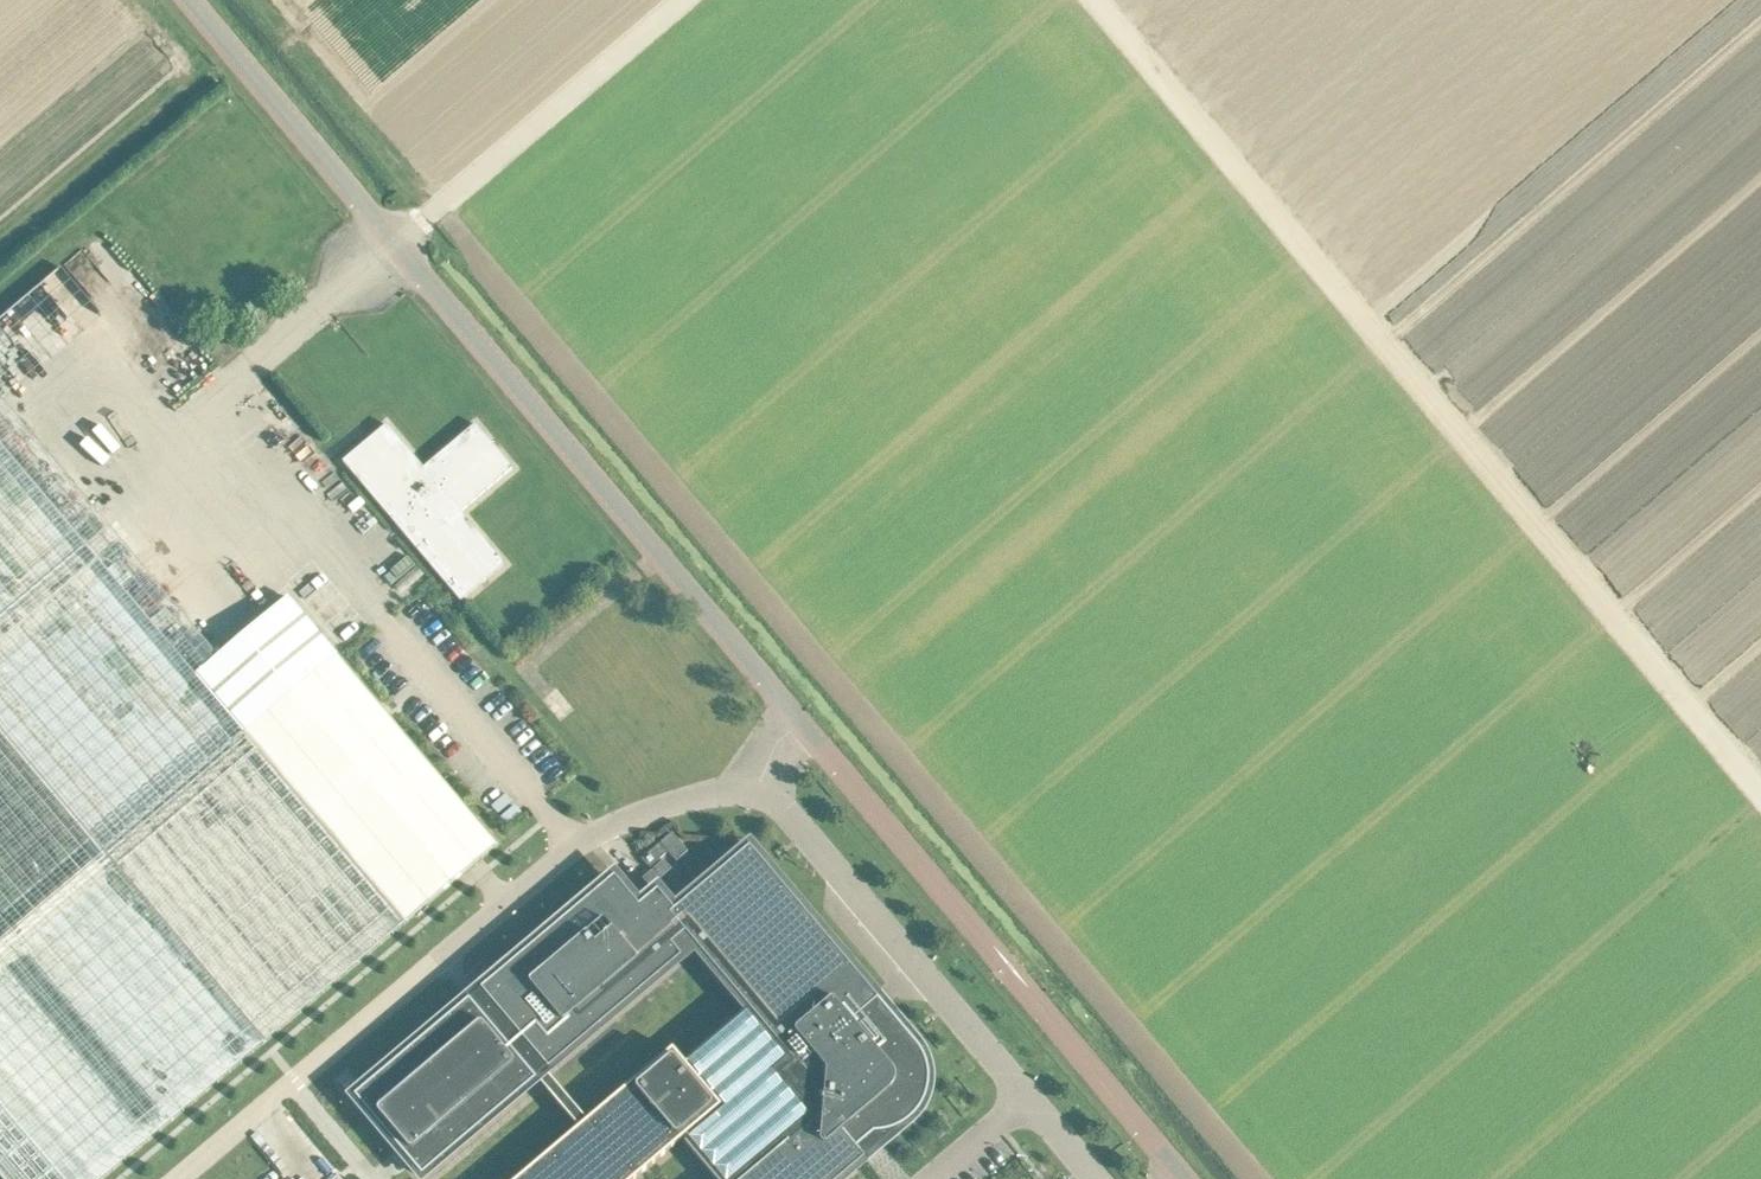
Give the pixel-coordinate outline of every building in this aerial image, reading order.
[(33,366),(121,292),(101,268),(123,250),(104,228),(9,307),(17,316),(2,328),(33,366)] [(124,338),(113,344),(123,363),(134,357),(124,338)] [(2,1178),(102,1178),(497,846),(336,655),(292,598),(217,657),(194,675),(185,664),(208,646),(0,400),(0,1177),(2,1178)] [(386,425),(342,462),(461,601),(504,564),(461,513),(513,468),(475,424),(423,469),(386,425)] [(672,833),(660,843),(668,852),(676,862),(687,852),(672,833)] [(660,843),(642,859),(649,868),(668,852),(660,843)] [(536,1079),(528,1071),(537,1063),(539,1061),(543,1065),(553,1066),(675,962),(676,952),(670,945),(684,933),(748,1009),(683,1064),(671,1049),(518,1178),(634,1178),(682,1139),(716,1178),(840,1178),(859,1163),(859,1154),(856,1149),(860,1146),(864,1148),(868,1146),(871,1142),(869,1138),(873,1135),(875,1135),(882,1134),(884,1134),(892,1132),(898,1129),(904,1126),(912,1120),(916,1115),(920,1110),(924,1102),(925,1100),(926,1095),(928,1088),(929,1080),(928,1072),(926,1064),(924,1057),(921,1052),(916,1045),(885,1008),(875,1016),(868,1008),(872,1005),(873,995),(753,854),(743,853),(674,911),(661,896),(651,895),(638,906),(618,883),(608,882),(485,985),(484,995),(496,1009),(485,1019),(468,1000),(353,1097),(421,1177),(536,1079)] [(648,887),(670,869),(663,861),(641,879),(648,887)]
